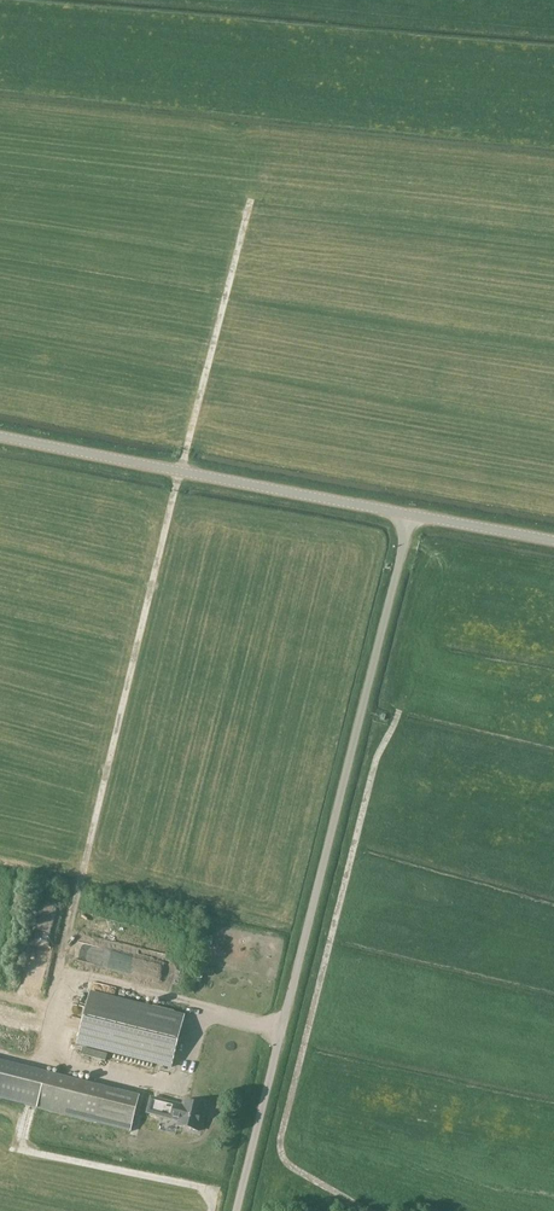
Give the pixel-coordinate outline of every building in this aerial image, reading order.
[(184,1017),(90,993),(77,1044),(171,1068),(184,1017)] [(106,1061),(108,1054),(83,1048),(81,1055),(106,1061)] [(175,1105),(171,1120),(172,1120),(172,1118),(181,1120),(180,1127),(178,1126),(178,1127),(198,1132),(205,1107),(184,1102),(186,1103),(185,1107),(175,1105)]
